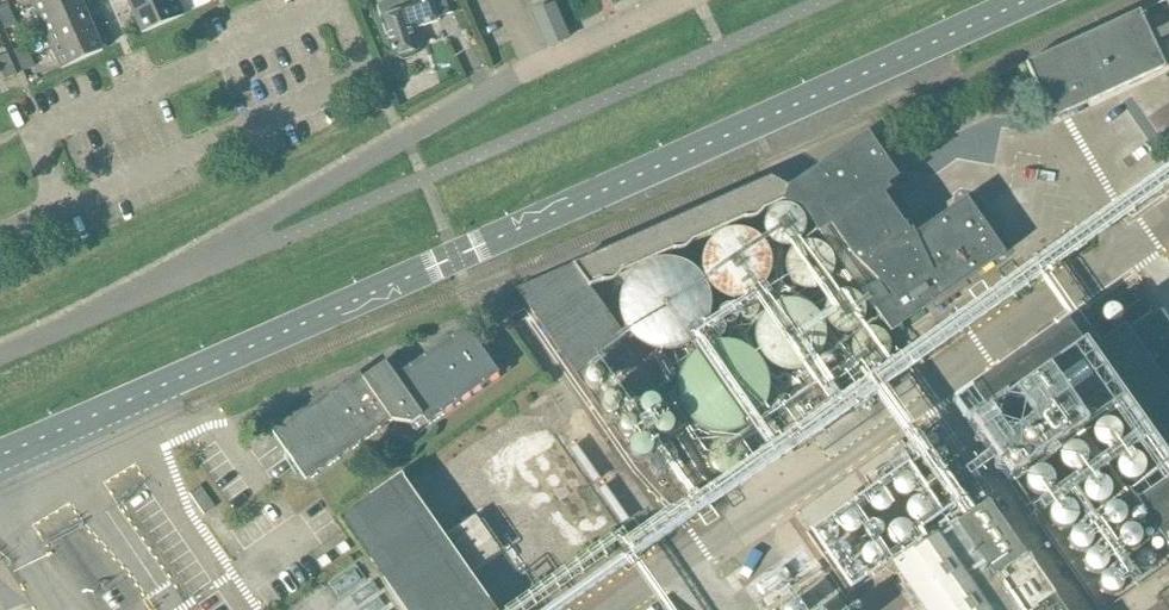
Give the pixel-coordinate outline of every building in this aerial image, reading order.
[(84,8),(81,0),(44,0),(32,5),(41,27),(84,8)] [(159,0),(128,0),(133,12),(159,0)] [(133,12),(142,34),(185,15),(179,0),(159,0),(133,12)] [(449,0),(386,0),(377,3),(394,58),(396,57),(404,60),(412,57),(415,51),(418,50),(411,29),(439,21),(438,17),(453,12),(449,0)] [(570,39),(570,38),(555,2),(531,13),(546,49),(570,39)] [(12,14),(8,4),(0,7),(0,19),(12,14)] [(50,48),(93,29),(84,8),(41,27),(50,48)] [(1139,11),(1026,63),(1052,119),(1165,67),(1139,11)] [(464,12),(454,16),(461,31),(471,27),(464,12)] [(12,14),(0,19),(5,30),(16,24),(12,14)] [(93,29),(50,48),(60,70),(103,51),(93,29)] [(19,61),(30,56),(26,46),(14,51),(19,61)] [(12,64),(8,54),(0,57),(0,68),(1,69),(12,64)] [(30,56),(19,61),(23,72),(35,66),(30,56)] [(386,66),(391,83),(401,80),(397,63),(386,66)] [(12,64),(1,69),(5,79),(17,74),(12,64)] [(621,273),(648,262),(674,251),(679,251),(685,249),(689,246),(691,244),(692,242),(745,219),(748,219),(754,219),(758,217),(761,214),(764,211),(782,203),(800,208),(818,234),(830,226),(852,258),(853,258),(878,282),(860,294),(873,312),(875,311),(891,333),(1005,254),(966,198),(915,234),(906,215),(889,192),(890,191),(887,187),(899,179),(867,133),(789,187),(771,177),(572,264),(515,289),(575,374),(626,339),(590,288),(602,282),(607,283),(611,282),(615,280),(618,277),(621,273)] [(763,225),(763,231),(765,236),(768,241),(773,244),(778,247),(783,248),(789,247),(794,245),(799,242),(802,238),(805,233),(806,227),(805,221),(803,216),(800,212),(796,208),(791,206),(785,205),(780,205),(774,207),(770,210),(766,214),(764,220),(763,225)] [(701,264),(702,273),(705,282),(711,289),(718,295),(726,299),(736,301),(745,300),(754,297),(761,292),(767,284),(771,276),(773,267),(772,257),(769,249),(764,241),(757,235),(748,231),(739,229),(730,230),(721,233),(713,239),(707,246),(703,254),(701,264)] [(783,265),(784,272),(786,278),(790,283),(795,287),(801,290),(807,291),(814,291),(820,289),(825,285),(829,280),(832,274),(833,268),(832,261),(830,255),(827,250),(822,246),(816,243),(809,242),(803,242),(797,245),(792,248),(787,253),(785,259),(783,265)] [(621,303),(622,315),(626,326),(633,335),(642,343),(653,348),(664,350),(676,349),(687,345),(696,338),(704,329),(709,319),(711,307),(710,296),(706,285),(699,275),(690,268),(680,263),(668,261),(656,262),(646,266),(636,273),(628,281),(624,292),(621,303)] [(823,312),(823,317),(825,322),(828,327),(832,331),(838,333),(843,334),(849,334),(854,332),(859,328),(862,324),(865,319),(866,313),(865,308),(863,303),(860,298),(856,294),(851,292),(845,291),(839,292),(834,293),(830,297),(826,301),(824,306),(823,312)] [(755,336),(756,346),(759,354),(764,362),(772,368),(780,372),(789,374),(799,373),(807,370),(815,364),(821,357),(825,349),(827,340),(826,330),(823,321),(817,314),(810,308),(802,304),(792,302),(783,303),(774,306),(767,312),(761,319),(757,327),(755,336)] [(1103,315),(1104,318),(1104,320),(1106,323),(1108,324),(1111,326),(1114,326),(1116,326),(1119,325),(1121,323),(1123,321),(1124,319),(1125,316),(1125,313),(1124,310),(1122,308),(1120,306),(1117,305),(1115,305),(1112,305),(1109,306),(1107,307),(1105,310),(1104,312),(1103,315)] [(952,400),(968,423),(967,425),(1008,484),(1124,401),(1168,466),(1168,324),(1160,311),(1128,334),(1123,327),(1091,349),(1087,343),(1085,345),(1067,319),(952,400)] [(306,480),(391,420),(411,423),(422,416),(427,424),(499,374),(466,326),(395,376),(385,363),(363,378),(359,372),(272,433),(306,480)] [(848,347),(848,352),(850,357),(854,362),(858,366),(863,368),(868,369),(874,369),(879,367),(884,363),(888,359),(890,354),(891,349),(890,343),(889,338),(885,333),(881,330),(876,327),(870,326),(865,327),(860,329),(855,332),(851,336),(849,341),(848,347)] [(679,389),(680,400),(684,411),(691,421),(699,428),(710,433),(721,435),(733,434),(744,430),(754,424),(761,415),(766,404),(768,393),(767,381),(763,370),(756,361),(748,353),(737,348),(725,346),(714,347),(703,351),(693,358),(686,367),(681,377),(679,389)] [(585,381),(585,383),(586,385),(587,387),(589,389),(591,390),(594,390),(596,390),(598,389),(600,388),(602,386),(603,384),(603,381),(603,379),(602,377),(601,375),(599,373),(597,372),(594,372),(592,372),(590,373),(588,374),(586,376),(585,378),(585,381)] [(604,406),(604,408),(605,411),(606,413),(608,414),(610,415),(613,416),(615,415),(617,415),(619,413),(621,411),(622,409),(622,407),(622,404),(621,402),(620,400),(618,399),(616,398),(613,397),(611,397),(609,398),(607,400),(605,401),(604,404),(604,406)] [(640,409),(640,412),(641,414),(643,416),(645,418),(647,419),(650,420),(652,420),(655,419),(657,417),(659,415),(660,413),(660,410),(660,407),(659,405),(658,403),(655,401),(653,400),(650,400),(648,400),(645,401),(643,402),(641,404),(640,407),(640,409)] [(654,430),(654,433),(655,435),(656,437),(658,439),(661,440),(663,440),(666,440),(668,439),(671,438),(672,436),(673,433),(674,431),(674,428),(673,426),(671,424),(669,422),(667,421),(664,420),(662,420),(659,421),(657,423),(655,425),(654,427),(654,430)] [(620,430),(621,432),(621,434),(623,436),(625,438),(627,439),(629,439),(632,439),(634,438),(636,437),(637,435),(638,433),(639,431),(639,428),(638,426),(637,424),(635,422),(632,421),(630,421),(628,421),(625,422),(623,423),(622,425),(621,427),(620,430)] [(707,458),(707,464),(709,469),(712,474),(717,477),(722,480),(727,481),(733,480),(738,478),(743,475),(746,471),(749,466),(750,460),(749,455),(747,449),(744,445),(740,441),(735,439),(729,438),(724,438),(718,440),(714,443),(710,448),(708,453),(707,458)] [(630,451),(630,453),(631,456),(633,458),(635,460),(637,461),(640,461),(643,461),(645,460),(647,459),(649,457),(650,454),(651,452),(650,449),(649,446),(648,444),(646,443),(643,441),(641,441),(638,441),(636,442),(633,444),(632,446),(631,448),(630,451)] [(1025,552),(1023,553),(988,502),(958,458),(924,480),(944,508),(943,508),(945,511),(926,523),(935,536),(891,565),(922,609),(1065,609),(1025,552)] [(360,549),(403,609),(497,609),(401,474),(338,518),(360,549)] [(895,485),(895,488),(896,491),(898,493),(900,495),(903,496),(906,497),(909,497),(912,496),(915,494),(916,492),(918,489),(918,486),(918,483),(917,480),(915,477),(913,475),(910,474),(907,474),(904,474),(901,475),(899,477),(897,479),(895,482),(895,485)] [(1136,501),(1168,548),(1168,477),(1136,501)] [(200,485),(189,493),(204,515),(215,507),(200,485)] [(871,501),(871,504),(872,506),(874,509),(876,511),(879,512),(882,513),(885,513),(888,512),(891,510),(893,507),(894,505),(894,502),(894,499),(893,496),(891,493),(889,491),(886,490),(883,489),(880,490),(877,491),(875,492),(873,495),(871,498),(871,501)] [(907,510),(908,513),(909,516),(911,518),(913,521),(916,522),(919,522),(922,522),(925,521),(928,519),(930,517),(931,514),(932,511),(932,508),(931,504),(929,502),(926,500),(923,498),(920,498),(917,498),(914,499),(911,501),(909,504),(908,506),(907,510)] [(841,524),(841,527),(842,529),(844,532),(846,534),(849,535),(852,536),(855,535),(858,534),(860,533),(862,530),(863,528),(864,525),(864,522),(863,519),(861,516),(859,514),(856,513),(853,512),(850,513),(847,514),(844,515),(842,518),(841,520),(841,524)] [(501,550),(476,515),(449,534),(474,569),(501,550)] [(866,530),(866,533),(867,535),(869,537),(871,539),(873,540),(876,540),(878,540),(881,539),(883,538),(884,536),(885,534),(886,531),(886,529),(885,526),(883,524),(881,522),(879,521),(877,521),(874,521),(871,522),(869,523),(868,525),(867,528),(866,530)] [(890,534),(890,538),(892,542),(894,545),(896,547),(900,549),(903,549),(907,549),(911,548),(914,545),(916,543),(918,539),(918,536),(918,532),(917,528),(915,525),(912,523),(908,522),(905,521),(901,521),(898,522),(895,525),(892,527),(891,531),(890,534)] [(820,538),(821,540),(822,543),(823,545),(825,546),(827,547),(830,548),(832,548),(835,547),(837,545),(839,543),(840,541),(840,539),(840,536),(839,534),(838,531),(836,530),(833,529),(831,528),(828,529),(826,529),(824,531),(822,533),(821,535),(820,538)] [(863,556),(863,560),(864,563),(866,566),(869,569),(873,570),(876,571),(880,570),(883,569),(886,567),(889,564),(890,561),(891,557),(891,554),(889,550),(887,547),(885,545),(881,543),(877,542),(874,543),(870,544),(867,546),(865,549),(863,552),(863,556)] [(835,553),(835,556),(836,558),(837,560),(839,562),(842,563),(844,563),(847,563),(849,562),(851,561),(853,559),(854,556),(854,554),(854,551),(853,549),(852,547),(850,545),(848,544),(845,544),(843,544),(840,545),(838,546),(836,548),(835,550),(835,553)] [(846,572),(846,574),(847,577),(848,579),(850,581),(853,582),(855,582),(858,582),(860,581),(862,579),(864,578),(865,575),(865,573),(865,570),(864,568),(863,566),(861,564),(858,563),(856,562),(853,563),(851,563),(849,565),(847,567),(846,569),(846,572)]
